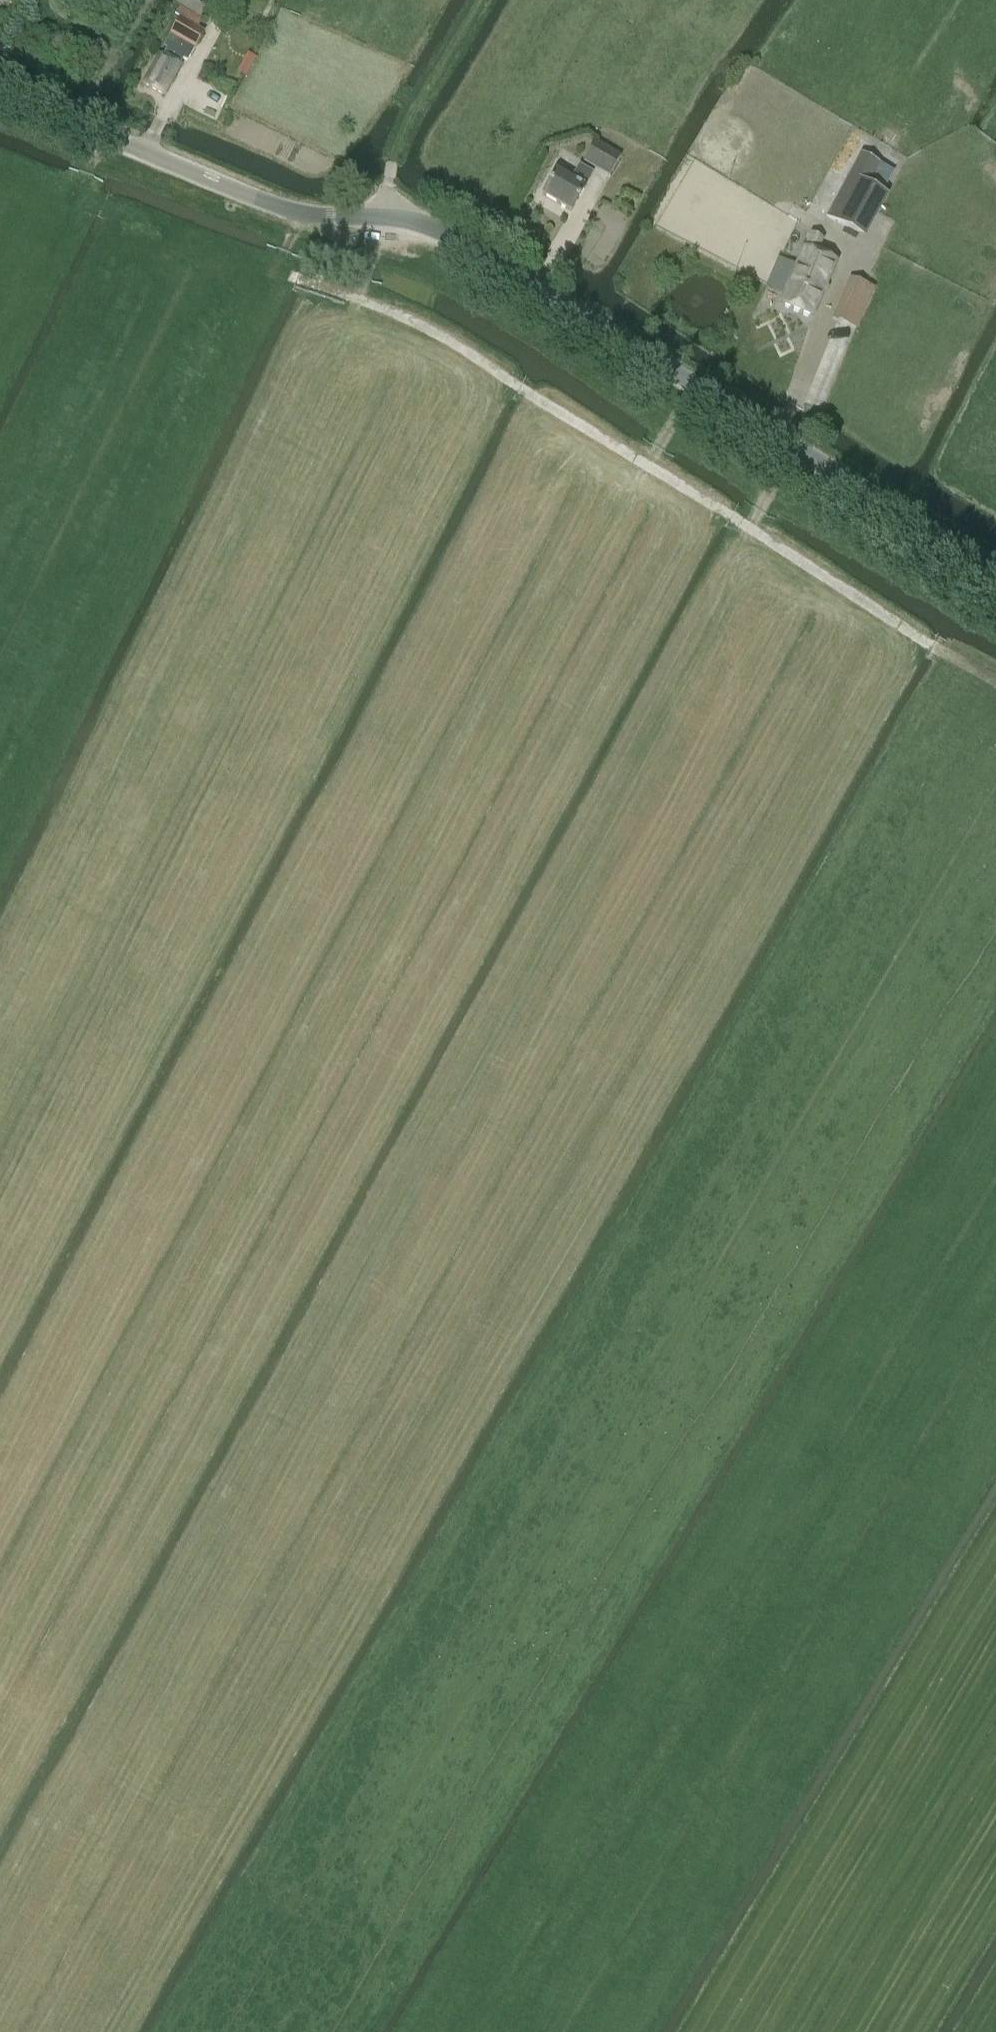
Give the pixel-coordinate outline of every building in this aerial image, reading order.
[(192,0),(179,0),(177,3),(182,6),(175,17),(179,19),(170,34),(170,35),(163,47),(166,49),(162,56),(158,53),(140,83),(161,96),(179,66),(178,65),(182,59),(187,61),(194,49),(195,49),(206,30),(201,27),(199,31),(196,29),(203,19),(200,17),(206,8),(192,0)] [(248,52),(237,71),(245,76),(256,57),(248,52)] [(610,176),(621,157),(595,142),(584,161),(610,176)] [(859,153),(825,216),(862,236),(884,195),(866,185),(878,163),(859,153)] [(585,187),(593,173),(580,166),(572,180),(557,171),(543,195),(571,212),(585,188),(585,187)] [(812,318),(835,262),(815,254),(821,239),(810,234),(803,250),(802,249),(795,267),(784,295),(780,305),(812,318)] [(981,255),(994,262),(995,259),(995,250),(986,245),(981,255)] [(974,269),(969,279),(981,285),(986,276),(974,269)] [(873,288),(850,278),(833,319),(857,328),(873,288)] [(958,299),(953,308),(969,316),(974,307),(958,299)]
